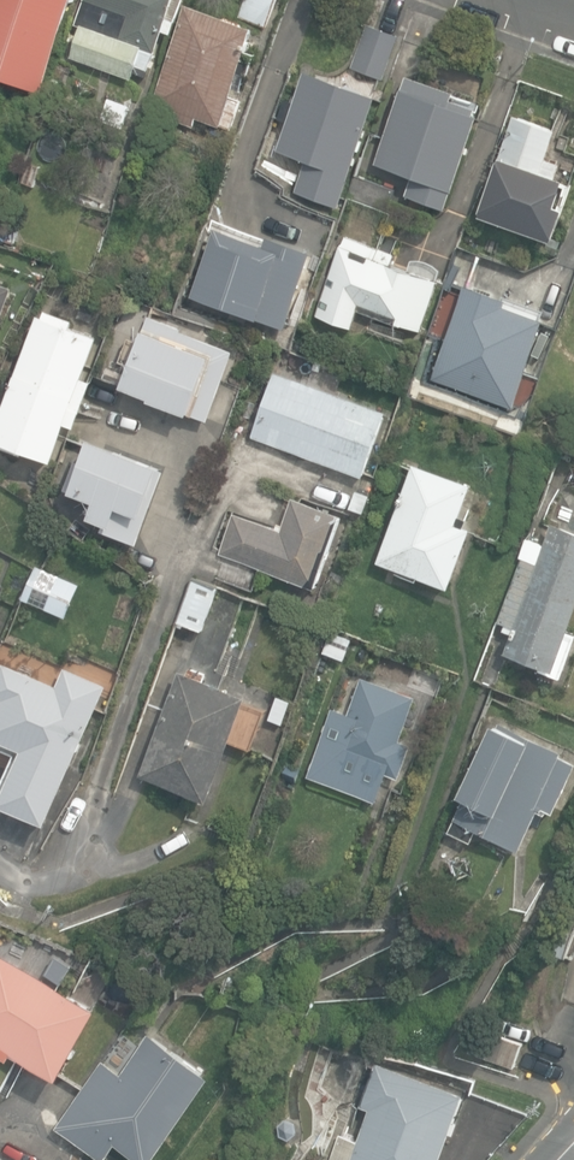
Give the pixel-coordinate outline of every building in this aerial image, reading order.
[(43,93),(76,0),(0,0),(0,78),(43,93)] [(133,73),(137,62),(148,66),(162,26),(171,29),(175,17),(167,15),(172,0),(82,0),(75,20),(83,22),(72,52),(133,73)] [(232,122),(241,95),(230,91),(246,45),(254,23),(188,0),(187,0),(153,96),(178,105),(174,114),(192,120),(195,111),(232,122)] [(265,20),(273,0),(242,0),(238,10),(265,20)] [(348,64),(382,76),(397,33),(364,21),(348,64)] [(294,188),(336,203),(375,93),(305,68),(294,99),(284,96),(277,115),(287,119),(277,147),(305,157),(294,188)] [(409,192),(444,204),(451,182),(477,111),(472,109),(475,102),(450,93),(452,87),(407,71),(403,84),(401,83),(374,158),(416,173),(409,192)] [(103,116),(125,122),(130,103),(108,97),(103,116)] [(479,211),(551,236),(571,179),(555,173),(560,159),(545,154),(555,125),(514,111),(479,211)] [(15,244),(22,227),(6,221),(0,237),(0,238),(15,244)] [(306,253),(218,223),(195,289),(283,319),(306,253)] [(341,242),(313,311),(349,325),(356,308),(396,324),(398,317),(422,326),(443,276),(402,260),(400,265),(341,242)] [(13,288),(0,284),(0,324),(13,288)] [(432,380),(514,410),(544,319),(506,305),(508,299),(467,284),(432,380)] [(44,307),(42,312),(39,311),(0,416),(0,438),(54,458),(68,421),(75,424),(92,378),(84,375),(100,334),(70,323),(72,317),(44,307)] [(207,418),(234,346),(147,314),(138,338),(127,334),(118,358),(129,362),(120,385),(207,418)] [(272,368),(250,432),(360,471),(383,406),(272,368)] [(164,463),(92,436),(84,460),(77,457),(65,487),(97,498),(90,515),(109,522),(107,528),(141,540),(169,468),(163,465),(164,463)] [(378,556),(448,581),(469,523),(463,521),(466,513),(458,510),(469,480),(412,460),(378,556)] [(232,507),(218,550),(314,583),(340,507),(291,490),(280,523),(232,507)] [(552,665),(573,605),(573,526),(550,518),(542,539),(525,533),(518,552),(520,553),(497,616),(512,622),(503,647),(552,665)] [(36,560),(22,594),(65,612),(80,579),(36,560)] [(175,617),(200,627),(216,584),(191,574),(175,617)] [(47,818),(105,678),(62,660),(55,677),(2,655),(0,660),(0,692),(1,692),(0,694),(0,733),(21,742),(0,792),(0,799),(47,818)] [(138,770),(207,797),(231,735),(249,742),(264,704),(243,696),(244,692),(202,675),(205,668),(187,661),(184,669),(178,666),(138,770)] [(307,772),(375,797),(386,768),(398,772),(410,741),(398,737),(414,693),(361,674),(348,710),(331,704),(307,772)] [(277,695),(267,722),(282,727),(292,700),(277,695)] [(539,803),(547,807),(549,803),(556,806),(573,766),(573,755),(561,749),(563,744),(512,721),(510,725),(492,717),(459,789),(464,791),(448,826),(471,836),(477,823),(520,843),(539,803)] [(61,1078),(100,1009),(0,953),(0,1054),(10,1059),(12,1056),(14,1052),(61,1078)] [(115,1136),(148,1158),(210,1069),(148,1026),(119,1068),(100,1054),(53,1121),(102,1155),(115,1136)] [(470,1051),(516,1067),(524,1044),(478,1028),(470,1051)] [(372,1058),(356,1102),(368,1106),(357,1137),(339,1130),(328,1159),(436,1159),(462,1091),(372,1058)] [(290,1134),(298,1127),(297,1117),(287,1114),(279,1120),(281,1130),(290,1134)]
